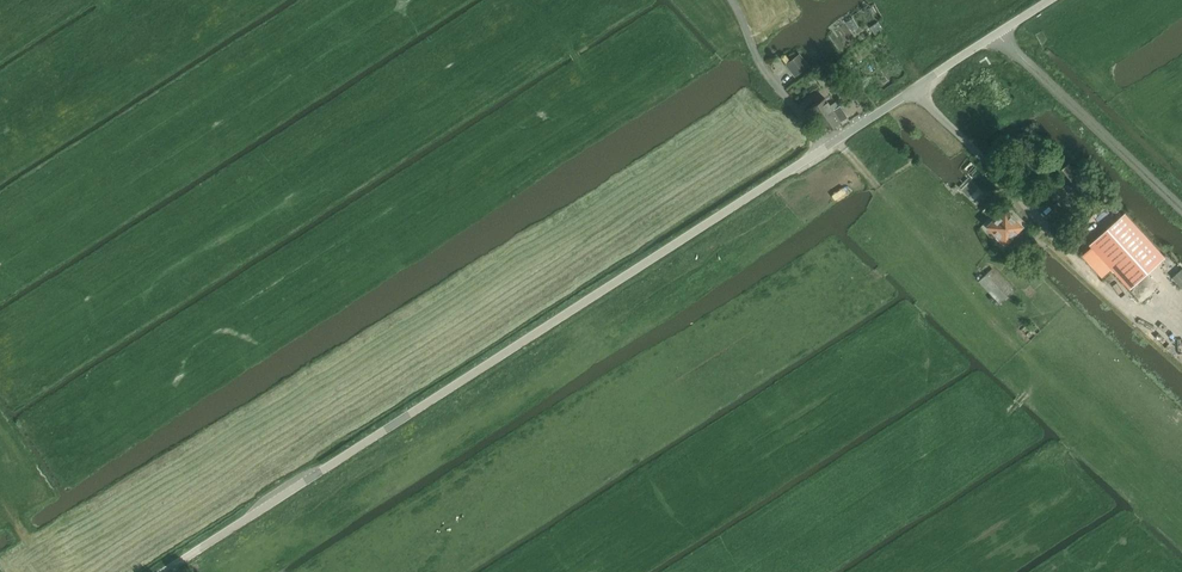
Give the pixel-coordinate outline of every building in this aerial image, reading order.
[(874,32),(883,29),(881,21),(872,24),(874,32)] [(810,65),(801,53),(785,65),(794,77),(810,65)] [(785,55),(781,58),(785,64),(790,60),(785,55)] [(844,79),(834,86),(843,100),(853,94),(844,79)] [(861,97),(858,92),(851,96),(854,101),(861,97)] [(817,120),(833,110),(838,107),(835,102),(830,105),(825,98),(809,109),(817,120)] [(833,110),(817,120),(824,132),(845,118),(842,112),(836,115),(833,110)] [(1027,156),(1040,171),(1051,161),(1037,147),(1027,156)] [(1077,188),(1084,182),(1068,163),(1062,169),(1077,188)] [(1056,203),(1069,194),(1062,184),(1049,193),(1056,203)] [(1005,210),(989,226),(997,234),(996,237),(1001,242),(1003,241),(1005,243),(1021,226),(1005,210)] [(1164,258),(1124,213),(1089,244),(1129,289),(1164,258)] [(1172,278),(1181,289),(1181,268),(1172,278)] [(999,303),(1013,291),(992,269),(979,281),(999,303)] [(1041,330),(1031,320),(1027,324),(1037,334),(1041,330)]
